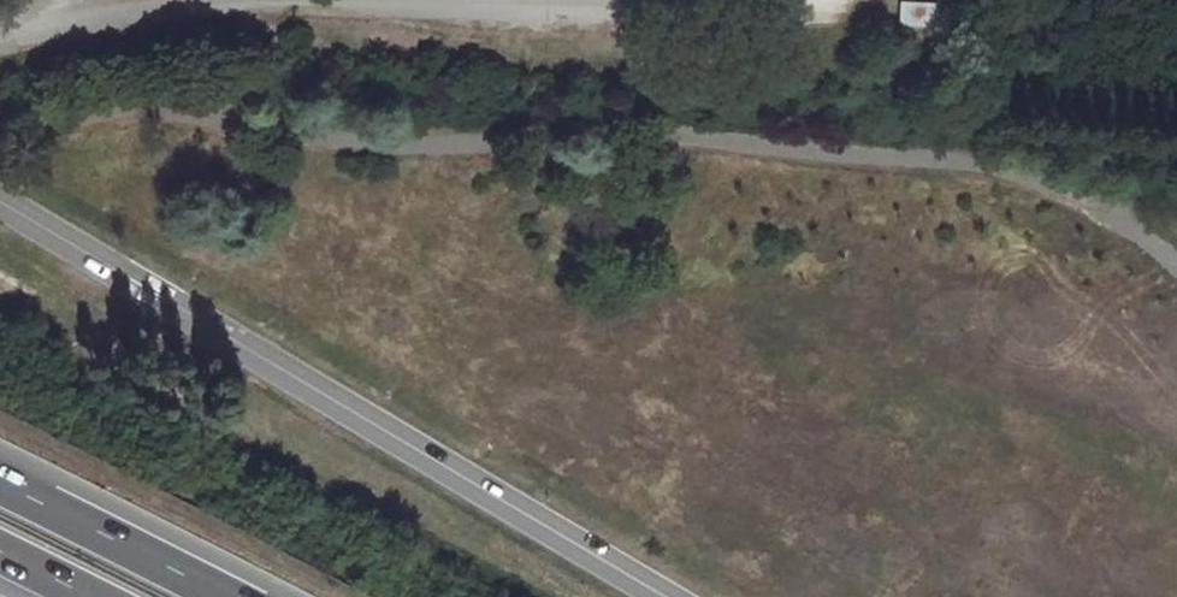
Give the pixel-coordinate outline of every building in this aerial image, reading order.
[(935,27),(936,2),(899,1),(899,26),(935,27)]
